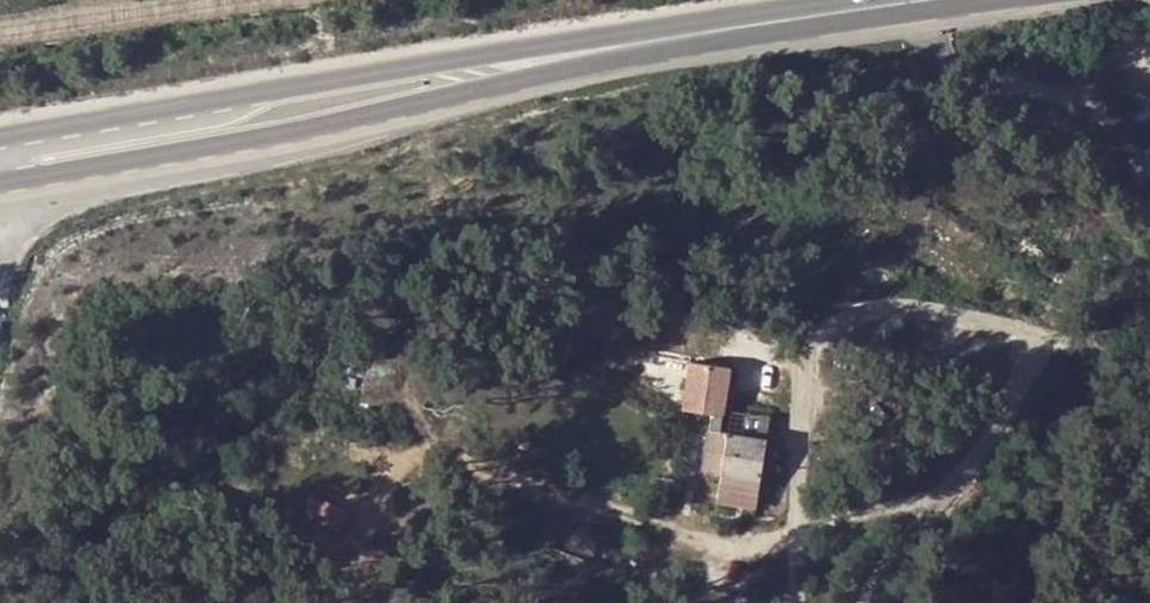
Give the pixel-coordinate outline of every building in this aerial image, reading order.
[(373,356),(386,359),(389,347),(376,344),(373,356)] [(677,408),(720,415),(729,367),(685,359),(677,408)] [(703,470),(737,476),(761,479),(768,438),(744,434),(711,430),(703,470)]
